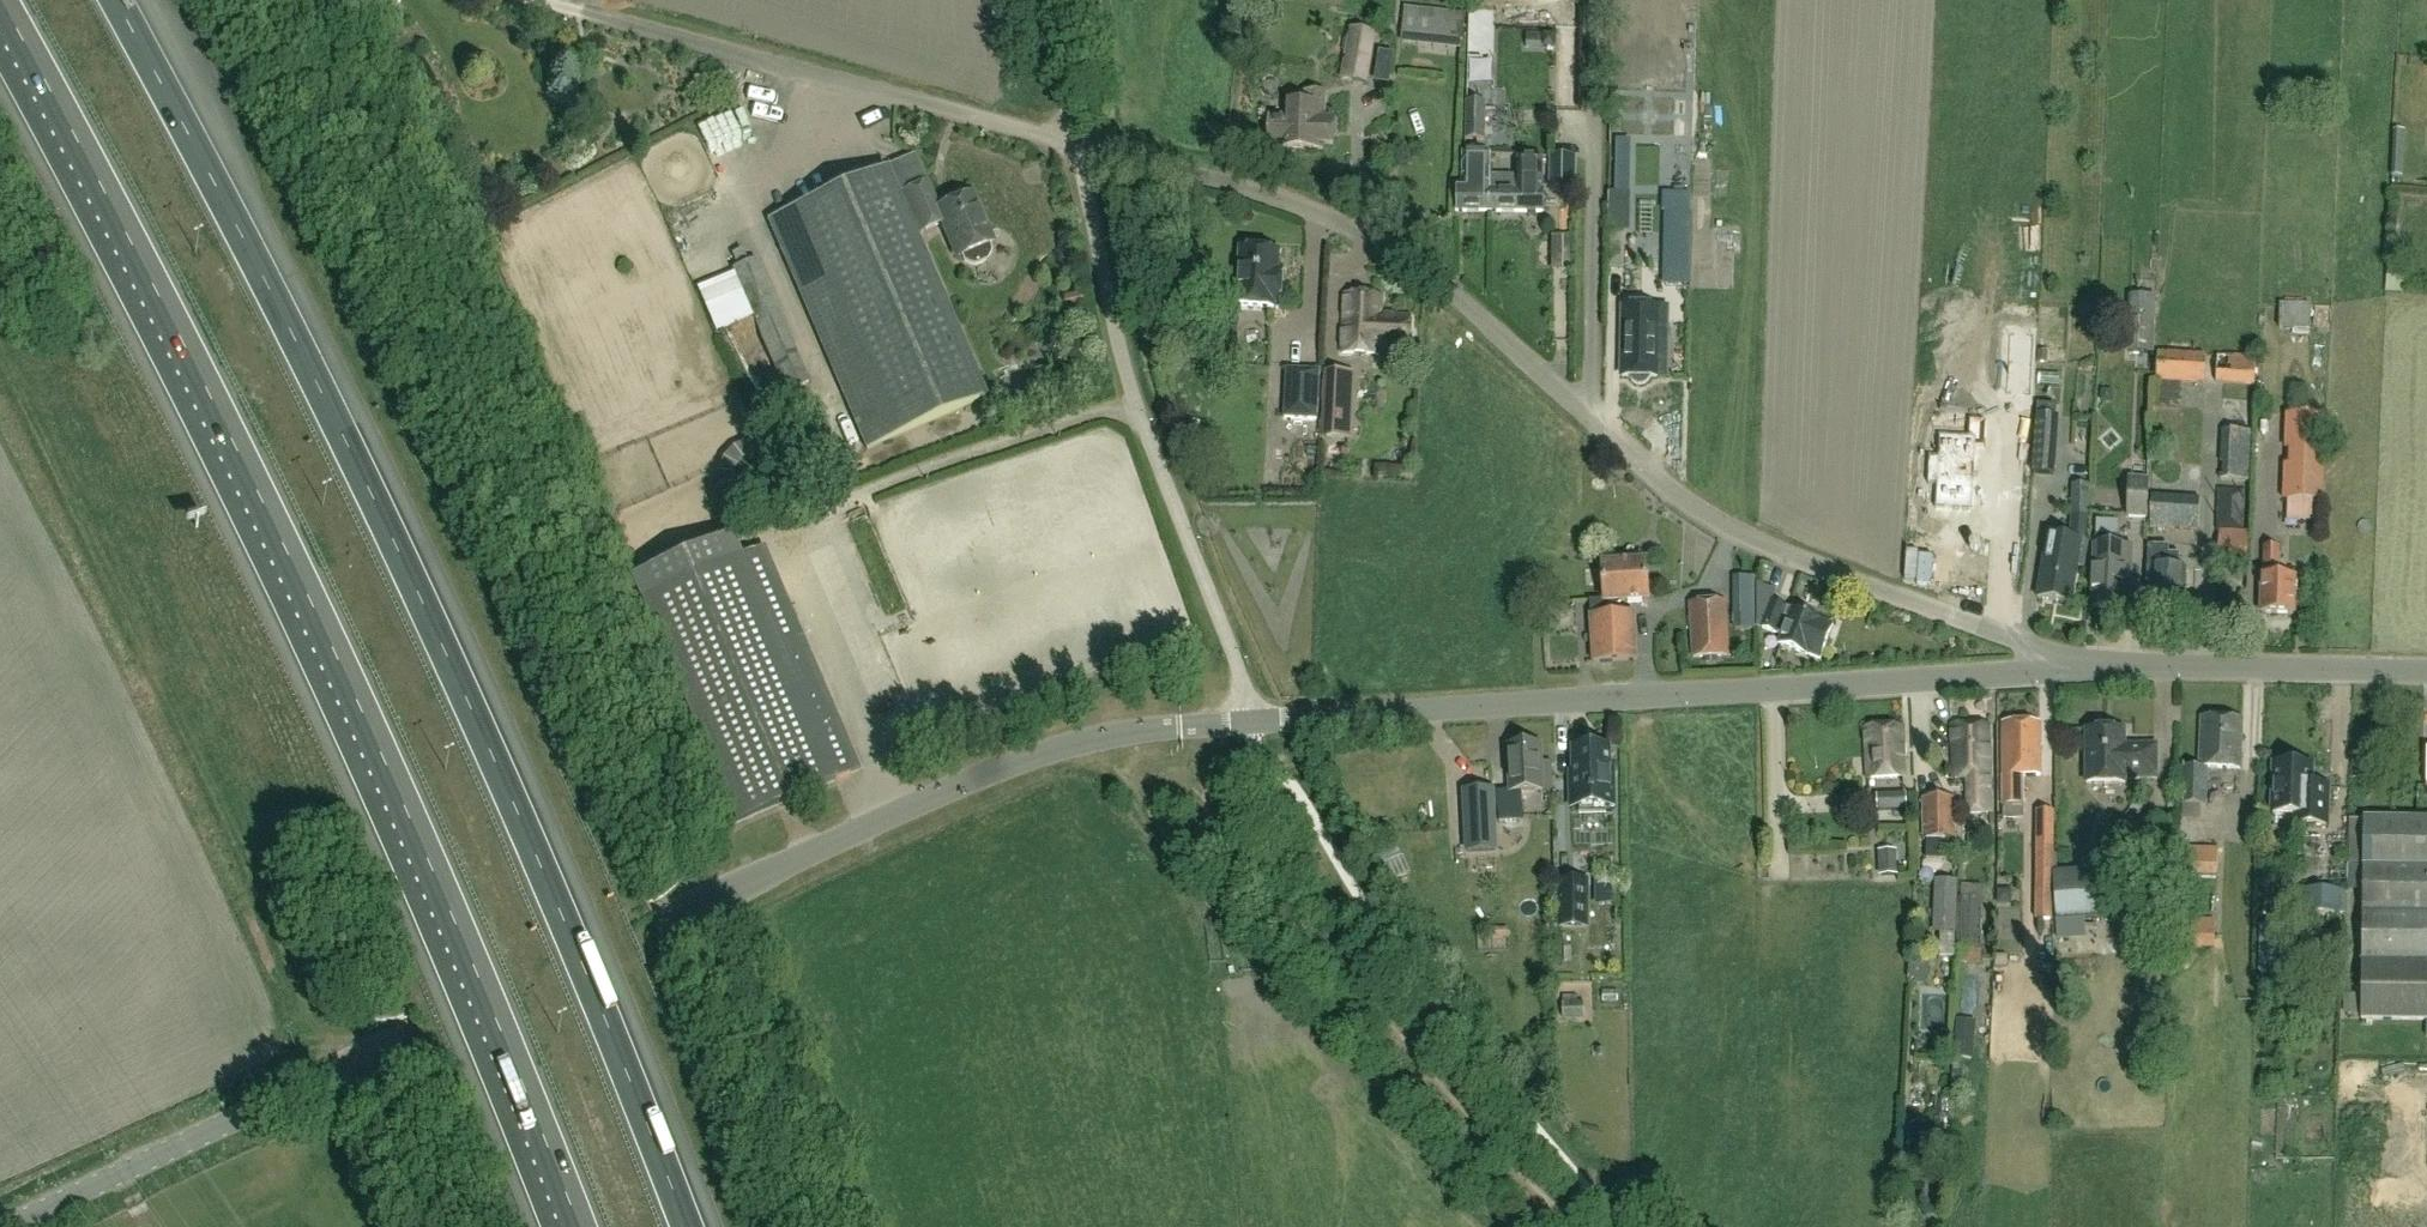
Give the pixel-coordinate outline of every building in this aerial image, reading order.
[(1401,12),(1400,43),(1462,45),(1463,15),(1401,12)] [(1349,29),(1340,80),(1368,84),(1376,34),(1349,29)] [(1490,30),(1465,31),(1467,101),(1492,100),(1490,30)] [(1288,147),(1324,148),(1324,143),(1333,144),(1334,119),(1325,119),(1325,92),(1307,92),(1307,103),(1289,103),(1289,116),(1269,116),(1269,146),(1288,146),(1288,147)] [(739,95),(697,110),(705,131),(746,116),(739,95)] [(1466,101),(1466,140),(1485,140),(1485,102),(1466,101)] [(2394,131),(2393,176),(2404,176),(2406,131),(2394,131)] [(1670,144),(1669,162),(1695,162),(1695,144),(1670,144)] [(1490,211),(1490,153),(1462,153),(1462,180),(1457,180),(1457,211),(1490,211)] [(1576,190),(1576,157),(1550,157),(1549,190),(1576,190)] [(1490,175),(1490,211),(1543,211),(1542,159),(1518,159),(1518,175),(1490,175)] [(886,169),(768,221),(868,451),(987,399),(886,169)] [(736,171),(720,180),(726,191),(742,182),(736,171)] [(926,183),(904,193),(921,232),(942,223),(957,258),(961,257),(963,262),(969,266),(975,267),(987,261),(990,256),(992,249),(989,244),(993,243),(971,195),(938,209),(926,183)] [(1609,192),(1609,232),(1633,232),(1633,192),(1609,192)] [(1665,270),(1692,271),(1694,216),(1666,215),(1665,270)] [(1605,237),(1608,278),(1618,277),(1616,236),(1605,237)] [(1278,251),(1242,248),(1238,305),(1275,308),(1275,305),(1282,305),(1284,272),(1276,272),(1278,251)] [(731,254),(737,267),(731,270),(740,292),(785,394),(809,383),(756,260),(748,263),(742,249),(731,254)] [(1381,297),(1347,295),(1344,352),(1378,354),(1378,349),(1408,351),(1410,316),(1380,314),(1381,297)] [(2279,304),(2280,330),(2292,329),(2293,334),(2307,334),(2307,330),(2310,330),(2309,303),(2279,304)] [(1657,376),(1658,343),(1667,343),(1667,306),(1623,305),(1622,375),(1630,375),(1632,380),(1635,382),(1640,384),(1645,383),(1648,380),(1650,376),(1657,376)] [(2123,321),(2122,353),(2154,354),(2155,322),(2123,321)] [(2008,391),(2031,393),(2034,335),(2011,334),(2008,391)] [(2205,355),(2158,353),(2155,407),(2181,408),(2182,384),(2204,385),(2205,355)] [(2256,358),(2217,356),(2216,384),(2254,386),(2256,358)] [(1320,371),(1286,369),(1284,419),(1318,421),(1320,371)] [(1326,372),(1325,417),(1344,419),(1347,373),(1326,372)] [(2292,414),(2289,500),(2323,501),(2326,415),(2292,414)] [(2036,416),(2032,474),(2055,475),(2059,418),(2036,416)] [(1937,477),(1935,502),(1971,504),(1975,445),(1984,445),(1986,419),(1969,417),(1968,435),(1939,433),(1938,454),(1930,454),(1929,477),(1937,477)] [(1299,493),(1318,493),(1318,425),(1298,425),(1299,493)] [(2250,482),(2252,431),(2221,430),(2219,463),(2221,463),(2221,481),(2250,482)] [(2128,479),(2127,518),(2148,519),(2150,480),(2128,479)] [(2072,487),(2071,540),(2050,537),(2038,599),(2071,605),(2078,566),(2083,567),(2088,544),(2087,544),(2089,488),(2072,487)] [(2218,488),(2215,528),(2242,530),(2245,490),(2218,488)] [(2200,498),(2151,496),(2149,528),(2198,531),(2200,498)] [(2242,532),(2220,531),(2218,561),(2246,563),(2248,532),(2242,532)] [(631,577),(729,805),(737,824),(860,770),(765,548),(741,559),(730,535),(631,577)] [(2118,538),(2095,537),(2092,608),(2124,609),(2125,585),(2130,585),(2131,547),(2125,547),(2125,542),(2118,542),(2118,538)] [(2150,611),(2184,611),(2185,569),(2178,568),(2179,554),(2169,554),(2169,547),(2148,547),(2147,568),(2146,591),(2150,591),(2150,611)] [(2263,549),(2263,576),(2261,613),(2291,614),(2292,595),(2294,595),(2294,584),(2292,584),(2292,577),(2279,577),(2280,549),(2263,549)] [(1591,601),(1591,615),(1589,615),(1593,663),(1637,661),(1635,612),(1619,613),(1619,602),(1648,600),(1646,561),(1603,564),(1605,601),(1591,601)] [(1755,612),(1755,628),(1762,628),(1780,635),(1777,643),(1807,655),(1807,654),(1820,659),(1833,624),(1772,601),(1776,591),(1755,583),(1755,612)] [(1731,656),(1727,601),(1689,603),(1692,658),(1731,656)] [(1735,612),(1735,628),(1755,628),(1755,612),(1735,612)] [(2206,807),(2207,767),(2240,768),(2242,720),(2201,718),(2199,767),(2182,766),(2181,806),(2206,807)] [(2024,818),(2024,804),(2024,775),(2041,775),(2040,723),(2002,723),(2004,805),(2004,819),(2024,818)] [(1954,777),(1964,776),(1966,815),(1994,814),(1992,773),(1989,774),(1988,724),(1953,726),(1954,777)] [(1867,777),(1906,775),(1904,728),(1865,729),(1867,777)] [(2124,732),(2086,732),(2087,784),(2125,783),(2125,780),(2157,779),(2156,747),(2125,748),(2124,732)] [(1524,822),(1522,792),(1542,791),(1540,746),(1508,748),(1511,792),(1498,793),(1500,822),(1524,822)] [(1609,748),(1574,749),(1574,781),(1571,781),(1572,809),(1614,808),(1614,780),(1610,780),(1609,748)] [(2295,815),(2294,825),(2326,826),(2327,786),(2310,786),(2311,766),(2274,765),(2272,814),(2295,815)] [(1554,784),(1555,807),(1565,807),(1564,783),(1554,784)] [(1495,835),(1493,786),(1465,787),(1467,836),(1495,835)] [(1876,796),(1877,812),(1907,811),(1906,794),(1876,796)] [(1946,860),(1946,840),(1955,840),(1954,799),(1923,799),(1923,840),(1927,840),(1927,860),(1946,860)] [(2054,811),(2037,811),(2035,920),(2052,920),(2052,910),(2053,859),(2054,811)] [(2363,819),(2363,864),(2426,865),(2426,820),(2363,819)] [(1495,835),(1467,836),(1468,853),(1496,851),(1495,835)] [(2218,850),(2179,848),(2178,876),(2217,877),(2218,850)] [(1879,877),(1898,876),(1897,851),(1878,851),(1879,877)] [(2363,864),(2362,912),(2426,913),(2426,865),(2363,864)] [(2107,867),(2054,870),(2057,921),(2110,918),(2107,867)] [(1558,928),(1589,928),(1589,880),(1558,880),(1558,928)] [(1957,881),(1935,880),(1933,933),(1955,934),(1957,881)] [(1619,914),(1620,886),(1594,885),(1594,914),(1619,914)] [(2339,913),(2339,889),(2305,889),(2305,913),(2339,913)] [(1999,891),(1999,904),(2012,904),(2012,895),(2007,891),(1999,891)] [(1957,898),(1956,934),(1957,934),(1957,951),(1980,952),(1982,898),(1957,898)] [(2362,912),(2361,960),(2426,961),(2426,913),(2362,912)] [(2214,921),(2175,919),(2174,946),(2213,948),(2214,921)] [(1488,934),(1488,952),(1505,952),(1505,934),(1488,934)] [(2361,960),(2361,1019),(2426,1020),(2426,961),(2361,960)] [(2342,1022),(2359,1023),(2360,999),(2343,998),(2342,1022)] [(1975,1036),(1955,1034),(1953,1057),(1973,1059),(1975,1036)] [(1953,1083),(1953,1094),(1963,1094),(1963,1083),(1953,1083)]
